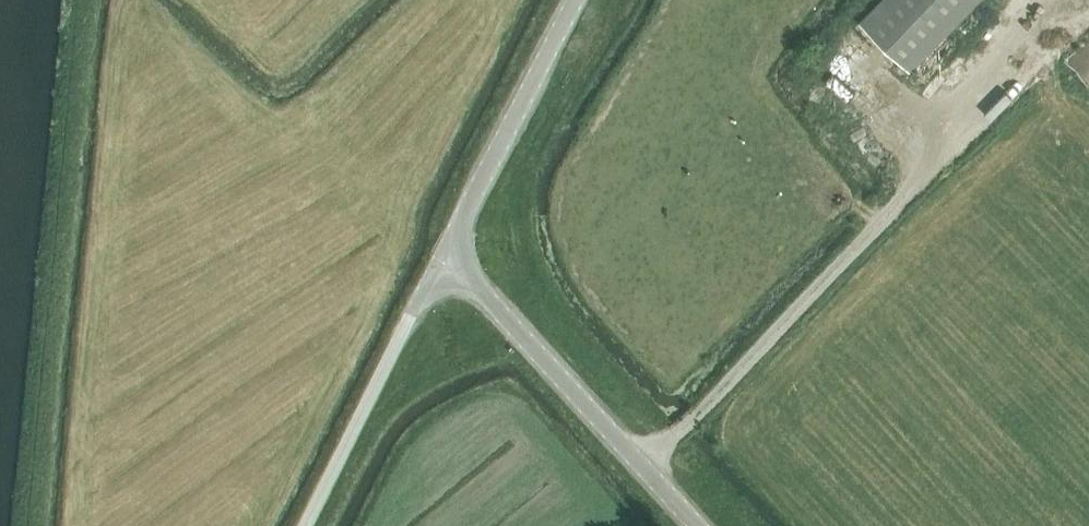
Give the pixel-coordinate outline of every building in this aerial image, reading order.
[(860,23),(910,72),(980,0),(882,0),(860,23)]
